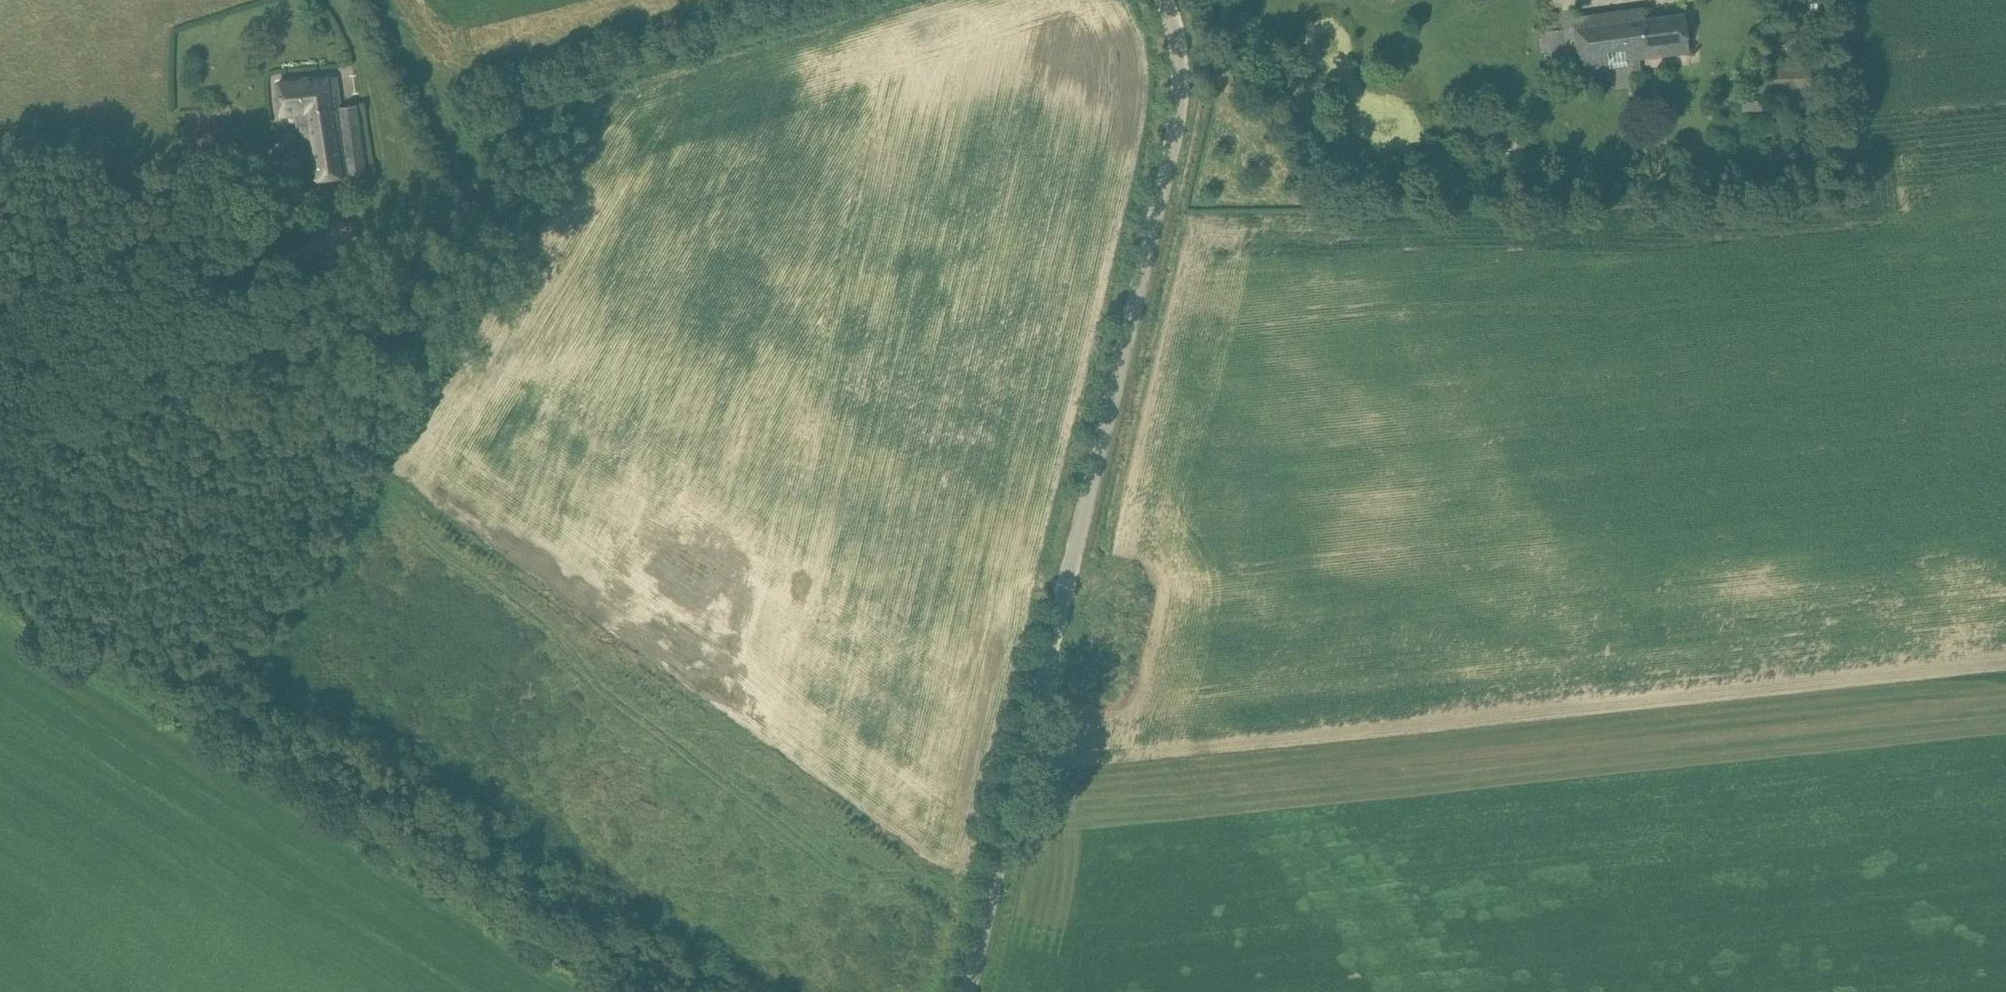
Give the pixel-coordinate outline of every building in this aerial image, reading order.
[(1688,30),(1685,11),(1645,17),(1643,6),(1574,18),(1577,37),(1580,65),(1634,57),(1634,58),(1637,58),(1639,75),(1643,74),(1642,58),(1689,52),(1688,30)] [(337,76),(278,85),(283,116),(297,114),(306,177),(367,169),(357,104),(341,106),(337,76)]
